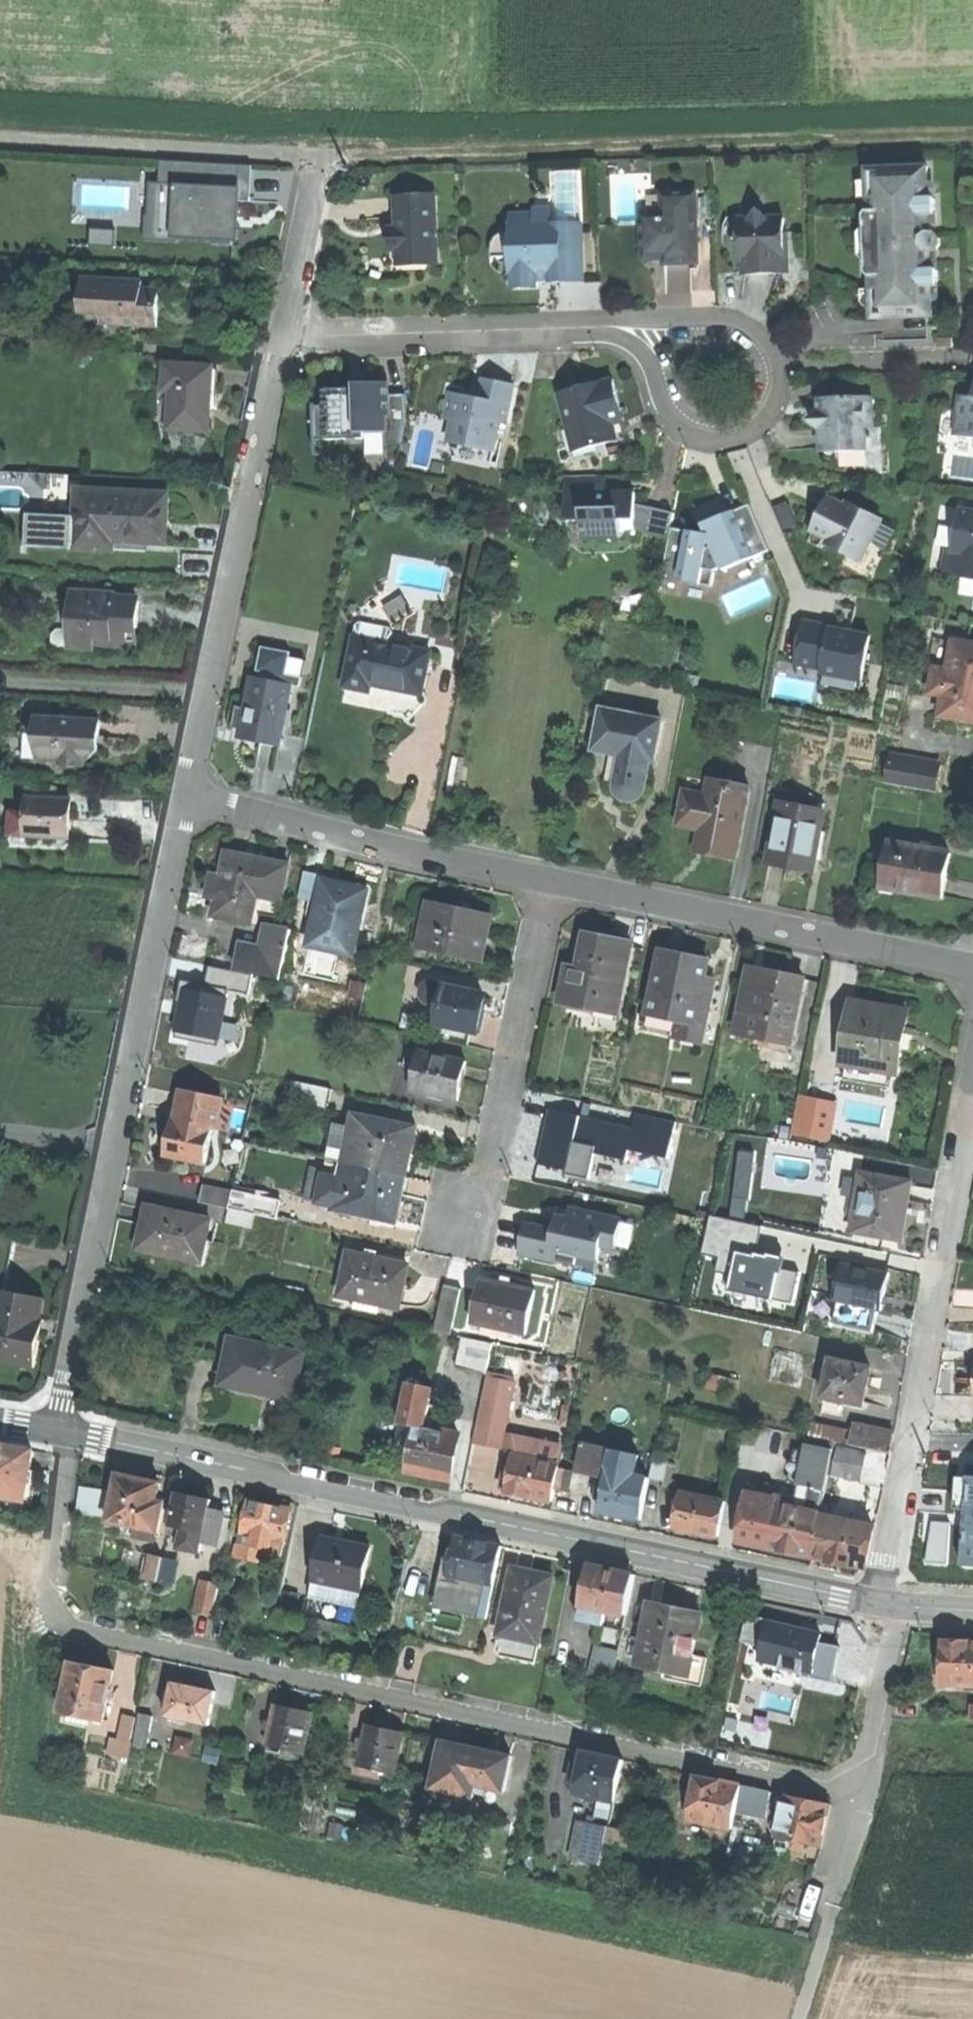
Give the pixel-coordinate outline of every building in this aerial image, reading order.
[(176,235),(238,237),(239,200),(249,200),(250,164),(160,160),(159,182),(150,182),(148,215),(145,215),(144,239),(175,240),(176,235)] [(933,305),(938,305),(938,253),(941,249),(941,245),(941,241),(936,236),(935,185),(928,185),(928,170),(904,170),(904,181),(876,181),(877,215),(868,215),(865,218),(865,230),(870,230),(870,265),(866,265),(866,277),(869,280),(880,280),(880,312),(909,312),(909,322),(933,322),(933,305)] [(685,267),(697,267),(698,196),(662,195),(662,216),(662,224),(643,224),(643,254),(675,254),(675,267),(685,267)] [(406,268),(436,268),(436,201),(398,201),(398,219),(398,232),(389,237),(389,248),(398,254),(406,254),(406,268)] [(765,278),(789,278),(789,257),(786,257),(786,222),(769,222),(759,214),(751,223),(740,223),(740,236),(731,244),(740,253),(741,256),(744,256),(744,264),(744,278),(765,278)] [(551,286),(583,286),(583,227),(536,227),(536,218),(511,218),(511,235),(504,235),(497,239),(492,248),(492,260),(512,260),(512,291),(525,291),(538,291),(538,278),(551,278),(551,286)] [(117,231),(91,230),(90,247),(116,248),(117,231)] [(664,267),(675,267),(675,254),(643,254),(643,262),(664,262),(664,267)] [(102,328),(158,330),(159,315),(160,294),(143,294),(133,293),(134,283),(83,282),(82,308),(102,309),(102,328)] [(144,284),(134,283),(133,293),(143,294),(144,284)] [(936,352),(954,351),(953,340),(936,340),(936,352)] [(173,433),(212,434),(213,406),(214,369),(166,367),(165,395),(174,395),(173,433)] [(318,441),(364,440),(364,433),(385,432),(385,444),(401,442),(406,422),(407,395),(389,396),(388,380),(361,381),(349,382),(350,388),(325,389),(325,404),(316,405),(318,441)] [(614,383),(561,396),(571,433),(578,431),(583,451),(619,442),(613,421),(618,419),(623,418),(614,383)] [(451,397),(446,422),(455,424),(451,446),(495,454),(501,425),(507,426),(514,389),(495,386),(484,384),(481,403),(451,397)] [(873,431),(872,396),(843,397),(817,398),(817,412),(807,417),(821,433),(821,450),(829,455),(866,454),(866,431),(873,431)] [(962,398),(957,438),(972,440),(972,400),(962,398)] [(576,453),(583,451),(578,431),(571,433),(576,453)] [(590,480),(561,480),(562,524),(578,524),(578,542),(615,542),(615,522),(630,522),(630,507),(629,496),(615,496),(591,496),(590,480)] [(169,493),(75,489),(74,518),(73,548),(72,551),(116,552),(116,543),(167,545),(167,529),(169,493)] [(829,502),(822,516),(826,519),(834,504),(829,502)] [(828,548),(861,565),(883,523),(849,506),(846,510),(834,504),(826,519),(822,516),(816,527),(812,535),(830,544),(828,548)] [(713,573),(720,569),(721,571),(767,551),(747,506),(716,519),(702,525),(705,533),(685,530),(676,581),(710,588),(713,573)] [(674,517),(630,507),(630,522),(630,533),(670,542),(674,517)] [(962,511),(954,554),(965,555),(960,580),(972,582),(972,513),(962,511)] [(27,546),(73,548),(74,518),(28,516),(27,546)] [(92,643),(133,644),(133,628),(137,628),(137,616),(138,599),(112,598),(112,602),(96,601),(96,592),(78,591),(78,600),(72,600),(70,647),(92,648),(92,643)] [(815,629),(804,627),(797,668),(823,672),(822,678),(863,684),(870,641),(832,634),(832,632),(815,629)] [(395,692),(423,698),(432,655),(394,647),(395,639),(383,637),(381,645),(355,640),(344,691),(347,691),(369,696),(370,687),(395,692)] [(954,645),(948,680),(934,677),(930,697),(945,700),(941,720),(972,726),(972,648),(954,645)] [(267,676),(266,683),(293,688),(294,679),(288,678),(292,656),(264,651),(260,674),(267,676)] [(701,681),(690,679),(688,690),(699,692),(701,681)] [(242,743),(281,750),(293,688),(266,683),(254,681),(250,702),(249,712),(237,710),(234,726),(244,728),(242,743)] [(663,723),(602,712),(594,753),(609,756),(623,758),(618,786),(619,792),(621,798),(629,803),(638,800),(642,796),(645,790),(650,763),(656,764),(663,723)] [(40,734),(39,759),(60,760),(59,766),(84,768),(85,763),(99,751),(93,744),(93,737),(100,734),(101,720),(36,716),(35,734),(40,734)] [(892,761),(887,787),(935,796),(939,769),(892,761)] [(711,855),(736,860),(743,822),(745,823),(752,789),(706,780),(703,791),(687,788),(679,828),(700,833),(696,852),(711,855)] [(27,838),(69,838),(69,823),(69,812),(72,812),(72,800),(29,800),(29,813),(27,813),(27,817),(27,838)] [(791,873),(813,878),(816,862),(823,863),(828,837),(821,836),(826,813),(782,804),(769,869),(791,873)] [(11,838),(27,838),(27,817),(11,817),(11,838)] [(951,858),(887,847),(882,880),(902,884),(900,896),(943,903),(946,883),(951,858)] [(216,918),(253,926),(259,899),(283,904),(292,862),(230,849),(224,875),(213,873),(210,889),(208,900),(219,902),(216,918)] [(311,902),(320,904),(325,883),(326,879),(305,874),(299,903),(310,905),(311,902)] [(342,887),(325,883),(320,904),(311,902),(310,905),(307,919),(317,921),(311,948),(354,957),(368,892),(342,887)] [(430,906),(422,949),(482,960),(489,925),(462,920),(463,912),(448,909),(430,906)] [(490,917),(463,912),(462,920),(489,925),(490,917)] [(253,975),(282,981),(293,931),(266,925),(262,948),(241,944),(235,971),(253,975)] [(561,1003),(616,1014),(630,945),(589,937),(584,962),(582,970),(579,984),(566,981),(561,1003)] [(683,957),(661,953),(649,1017),(681,1023),(677,1041),(704,1046),(717,981),(705,979),(709,962),(683,957)] [(249,994),(253,975),(235,971),(211,966),(207,985),(232,990),(249,994)] [(568,967),(566,981),(579,984),(582,970),(568,967)] [(751,973),(746,998),(758,1000),(763,975),(751,973)] [(778,978),(763,975),(758,1000),(746,998),(739,1035),(792,1045),(804,983),(778,978)] [(177,1032),(221,1041),(232,990),(207,985),(183,980),(179,1000),(184,1001),(177,1032)] [(442,1025),(470,1030),(483,1033),(485,1022),(491,995),(446,986),(430,983),(425,987),(423,994),(427,1001),(442,1004),(438,1024),(442,1025)] [(841,1070),(896,1080),(904,1040),(908,1017),(853,1006),(841,1070)] [(467,1045),(470,1030),(442,1025),(439,1039),(467,1045)] [(405,1068),(417,1071),(420,1054),(408,1051),(405,1068)] [(412,1092),(460,1101),(463,1083),(468,1062),(421,1052),(420,1054),(417,1071),(412,1092)] [(286,1100),(327,1109),(330,1090),(290,1082),(286,1100)] [(166,1161),(207,1170),(222,1100),(184,1092),(177,1126),(174,1125),(170,1141),(166,1161)] [(833,1106),(803,1100),(798,1134),(828,1141),(833,1106)] [(630,1129),(547,1111),(536,1163),(565,1169),(564,1174),(586,1179),(592,1153),(624,1160),(626,1150),(667,1159),(675,1121),(634,1112),(630,1129)] [(350,1128),(342,1165),(408,1178),(410,1164),(418,1129),(352,1115),(350,1128)] [(336,1125),(328,1162),(342,1165),(350,1128),(336,1125)] [(408,1178),(342,1165),(340,1176),(326,1174),(320,1202),(320,1205),(336,1209),(335,1213),(398,1226),(403,1201),(408,1178)] [(305,1199),(320,1202),(326,1174),(327,1170),(311,1167),(305,1199)] [(913,1185),(863,1178),(859,1202),(850,1200),(847,1222),(862,1224),(861,1237),(904,1243),(908,1216),(913,1185)] [(199,1203),(230,1210),(234,1191),(203,1184),(199,1203)] [(282,1200),(234,1191),(230,1210),(255,1215),(278,1219),(282,1200)] [(252,1228),(255,1215),(230,1210),(228,1223),(252,1228)] [(139,1251),(198,1264),(202,1244),(208,1245),(212,1225),(148,1211),(144,1232),(139,1251)] [(520,1258),(577,1269),(579,1259),(599,1263),(602,1249),(617,1252),(622,1224),(569,1213),(567,1225),(557,1223),(555,1234),(526,1228),(523,1244),(520,1258)] [(715,1270),(732,1274),(738,1250),(755,1254),(761,1226),(709,1214),(701,1252),(718,1256),(715,1270)] [(773,1298),(780,1269),(782,1257),(763,1253),(763,1255),(755,1254),(738,1250),(732,1274),(729,1288),(773,1298)] [(350,1254),(341,1296),(399,1307),(408,1266),(396,1263),(350,1254)] [(838,1303),(882,1312),(885,1296),(889,1276),(845,1267),(838,1303)] [(780,1269),(773,1298),(790,1302),(796,1273),(780,1269)] [(491,1284),(483,1282),(474,1326),(529,1336),(537,1293),(491,1284)] [(288,1287),(286,1297),(304,1301),(306,1290),(288,1287)] [(462,1290),(445,1287),(437,1331),(454,1334),(462,1290)] [(36,1368),(40,1344),(44,1321),(40,1320),(44,1298),(4,1291),(0,1291),(0,1362),(36,1368)] [(461,1369),(487,1375),(493,1346),(467,1341),(461,1369)] [(257,1395),(297,1403),(306,1357),(233,1342),(223,1388),(257,1395)] [(873,1371),(833,1363),(826,1399),(866,1407),(869,1392),(873,1371)] [(476,1444),(503,1449),(516,1384),(489,1379),(476,1444)] [(411,1388),(404,1425),(427,1430),(435,1392),(411,1388)] [(810,1436),(851,1444),(854,1430),(813,1422),(810,1436)] [(894,1430),(855,1423),(854,1430),(851,1444),(890,1451),(894,1430)] [(431,1476),(453,1481),(462,1436),(427,1430),(404,1425),(399,1451),(414,1454),(410,1472),(431,1476)] [(532,1498),(556,1503),(558,1492),(562,1470),(565,1455),(546,1451),(547,1446),(514,1439),(507,1478),(514,1479),(512,1491),(512,1494),(532,1498)] [(807,1488),(803,1510),(823,1514),(836,1445),(811,1440),(802,1487),(807,1488)] [(0,1443),(0,1495),(24,1499),(31,1448),(13,1445),(0,1443)] [(608,1479),(613,1450),(585,1445),(579,1474),(608,1479)] [(641,1455),(613,1450),(608,1479),(602,1513),(623,1517),(644,1521),(652,1479),(637,1476),(641,1455)] [(836,1477),(863,1483),(869,1455),(841,1450),(836,1477)] [(657,1452),(652,1479),(667,1482),(672,1455),(657,1452)] [(576,1472),(562,1470),(558,1492),(571,1495),(576,1472)] [(119,1473),(109,1522),(137,1528),(135,1536),(154,1540),(156,1532),(159,1532),(165,1502),(158,1500),(162,1481),(140,1477),(119,1473)] [(953,1475),(950,1509),(961,1510),(957,1563),(972,1565),(972,1477),(953,1475)] [(505,1489),(512,1491),(514,1479),(507,1478),(505,1489)] [(79,1512),(103,1516),(107,1492),(83,1488),(79,1512)] [(202,1554),(205,1542),(215,1544),(216,1538),(219,1539),(224,1513),(211,1510),(213,1499),(198,1496),(180,1492),(171,1536),(177,1537),(175,1549),(202,1554)] [(741,1542),(772,1547),(780,1505),(781,1501),(750,1496),(741,1542)] [(698,1535),(721,1540),(728,1505),(685,1497),(678,1532),(698,1535)] [(270,1504),(251,1500),(242,1544),(237,1543),(234,1555),(258,1560),(261,1547),(271,1549),(269,1560),(280,1562),(291,1508),(270,1504)] [(794,1555),(815,1559),(822,1519),(823,1514),(803,1510),(780,1505),(772,1547),(771,1550),(794,1555)] [(839,1563),(868,1569),(876,1529),(822,1519),(815,1559),(839,1563)] [(950,1523),(929,1521),(925,1562),(946,1564),(950,1523)] [(344,1541),(323,1537),(313,1580),(361,1590),(371,1547),(344,1541)] [(480,1541),(459,1537),(455,1555),(447,1554),(437,1608),(487,1618),(501,1545),(480,1541)] [(268,1562),(269,1560),(271,1549),(261,1547),(258,1560),(268,1562)] [(163,1558),(147,1554),(143,1578),(158,1581),(163,1558)] [(180,1561),(163,1558),(158,1581),(175,1584),(180,1561)] [(533,1570),(512,1565),(498,1633),(539,1642),(554,1574),(533,1570)] [(610,1571),(589,1566),(584,1585),(582,1594),(580,1604),(605,1610),(625,1615),(634,1576),(610,1571)] [(358,1605),(361,1590),(313,1580),(310,1595),(358,1605)] [(218,1585),(201,1582),(196,1609),(213,1612),(218,1585)] [(576,1592),(582,1594),(584,1585),(578,1583),(576,1592)] [(673,1608),(649,1602),(636,1662),(672,1670),(688,1673),(692,1654),(700,1613),(673,1608)] [(601,1626),(605,1610),(580,1604),(576,1620),(601,1626)] [(769,1620),(749,1615),(743,1641),(763,1646),(769,1620)] [(803,1627),(769,1620),(763,1646),(759,1663),(814,1676),(822,1642),(826,1626),(813,1624),(805,1622),(803,1627)] [(972,1682),(972,1639),(959,1638),(941,1638),(939,1681),(972,1682)] [(822,1642),(814,1676),(831,1680),(839,1646),(822,1642)] [(612,1680),(619,1650),(597,1646),(590,1675),(612,1680)] [(706,1657),(692,1654),(688,1673),(672,1670),(670,1680),(700,1686),(706,1657)] [(61,1712),(103,1721),(113,1670),(92,1666),(71,1661),(61,1712)] [(169,1709),(168,1715),(209,1724),(216,1692),(194,1687),(175,1683),(172,1694),(169,1709)] [(161,1707),(169,1709),(172,1694),(165,1692),(161,1707)] [(289,1708),(275,1705),(267,1746),(304,1752),(312,1712),(289,1708)] [(108,1753),(127,1757),(136,1716),(123,1714),(118,1739),(111,1738),(108,1753)] [(153,1717),(140,1714),(134,1744),(147,1746),(153,1717)] [(386,1728),(367,1724),(363,1742),(361,1750),(358,1764),(395,1772),(404,1732),(386,1728)] [(178,1738),(174,1754),(191,1757),(194,1741),(178,1738)] [(474,1783),(501,1789),(509,1754),(477,1747),(441,1739),(430,1787),(471,1795),(474,1783)] [(208,1747),(205,1760),(221,1763),(224,1751),(208,1747)] [(575,1792),(616,1800),(624,1759),(600,1754),(583,1750),(581,1762),(577,1781),(575,1792)] [(568,1779),(577,1781),(581,1762),(572,1761),(568,1779)] [(690,1819),(733,1828),(735,1815),(742,1785),(719,1781),(699,1776),(690,1819)] [(770,1791),(742,1785),(735,1815),(764,1821),(770,1791)] [(806,1800),(784,1796),(779,1821),(778,1830),(776,1837),(822,1845),(830,1804),(806,1800)] [(607,1826),(577,1820),(570,1858),(600,1864),(604,1841),(607,1826)] [(769,1828),(778,1830),(779,1821),(771,1820),(769,1828)] [(345,1825),(331,1823),(329,1838),(342,1840),(345,1825)] [(645,1834),(607,1826),(604,1841),(642,1849),(645,1834)]
